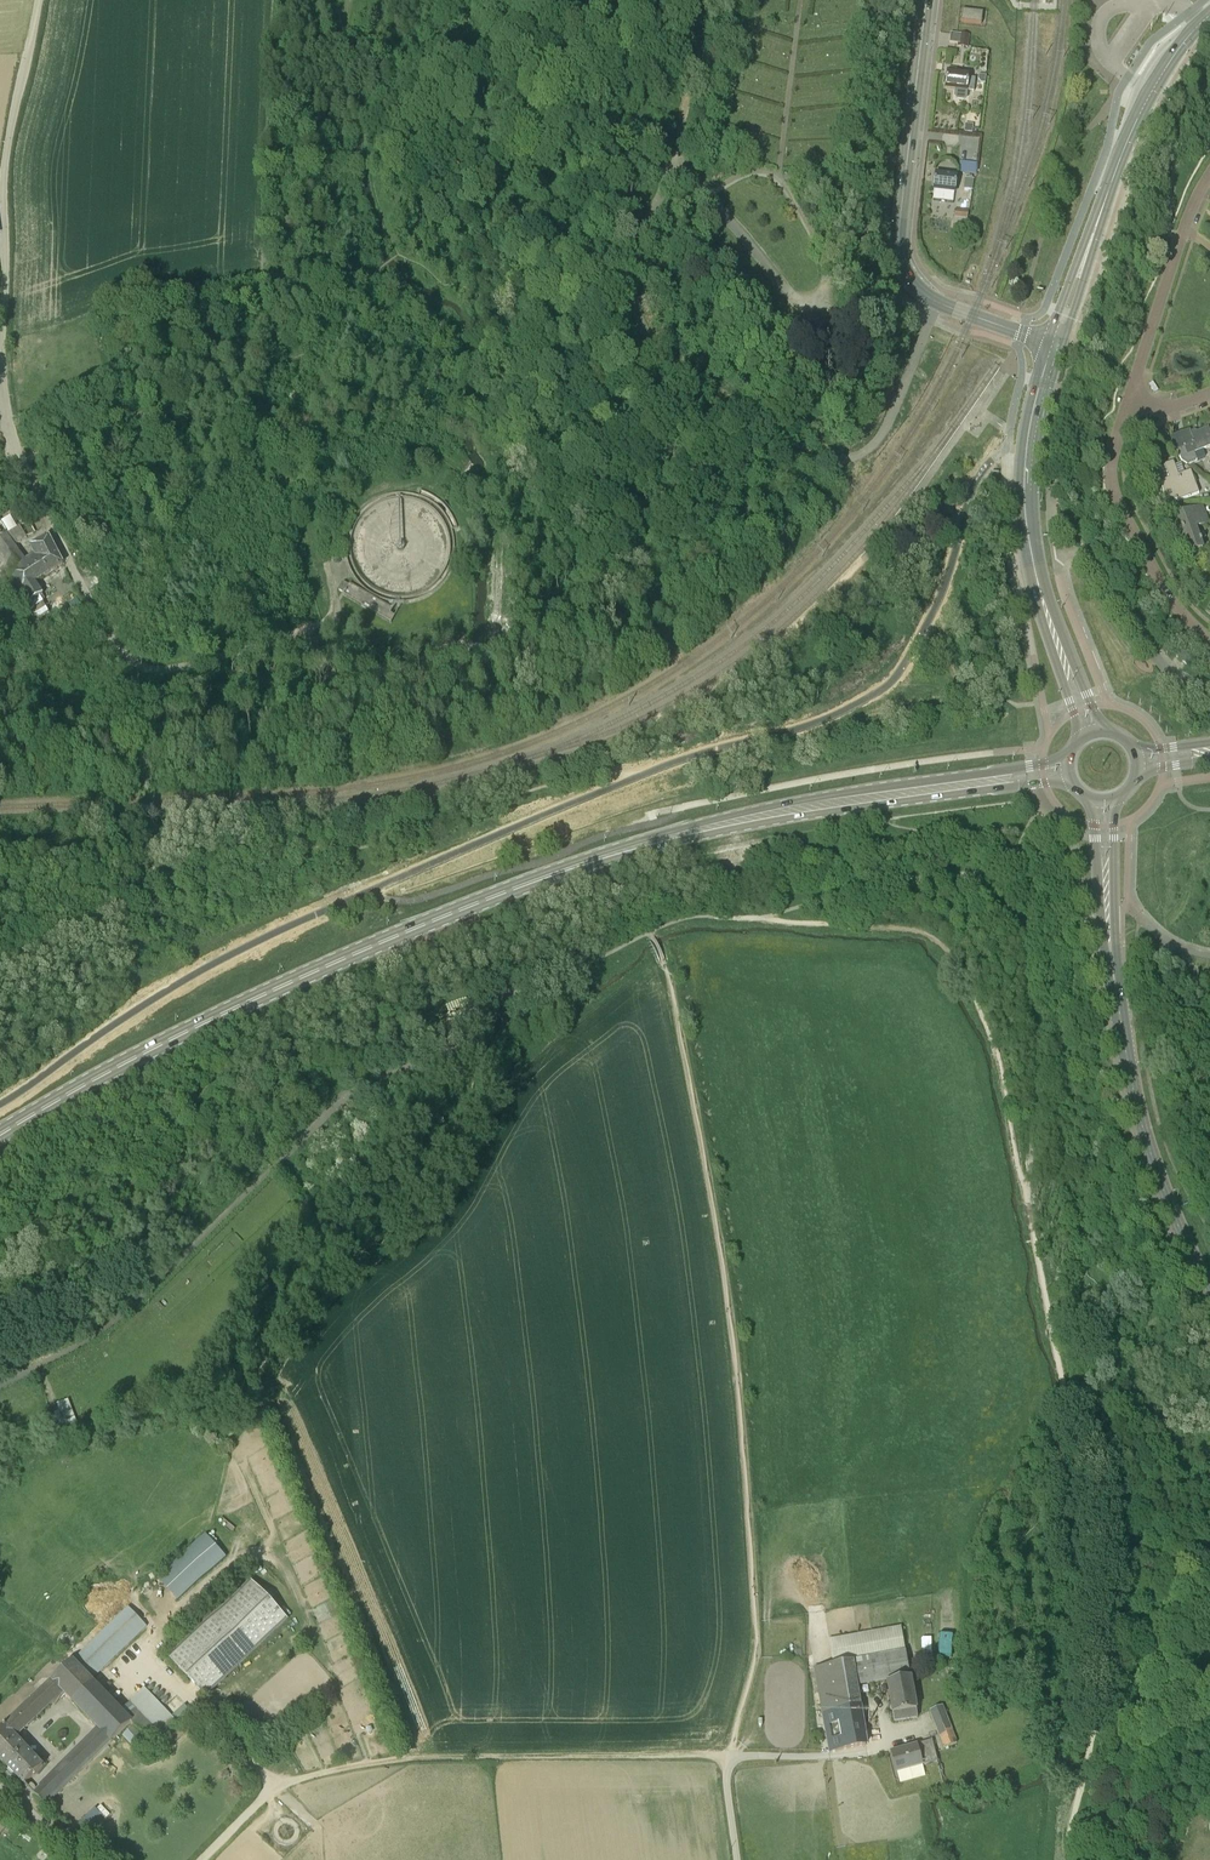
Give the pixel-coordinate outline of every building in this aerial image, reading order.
[(962,11),(961,22),(981,24),(983,13),(962,11)] [(970,36),(951,33),(950,43),(958,44),(957,47),(968,48),(970,36)] [(945,89),(967,91),(969,74),(947,72),(945,89)] [(985,84),(986,76),(978,75),(978,79),(981,83),(985,84)] [(973,125),(965,124),(965,132),(972,133),(973,125)] [(936,173),(934,190),(955,193),(957,176),(936,173)] [(974,179),(965,178),(964,189),(973,190),(974,179)] [(961,210),(960,220),(968,221),(969,211),(961,210)] [(836,342),(832,337),(832,336),(831,336),(831,337),(819,346),(818,346),(818,347),(822,352),(829,353),(835,349),(836,342)] [(1172,439),(1176,450),(1177,450),(1181,461),(1186,464),(1197,460),(1194,453),(1209,447),(1209,433),(1208,428),(1190,435),(1189,433),(1172,439)] [(1162,450),(1158,456),(1164,460),(1168,454),(1162,450)] [(1199,493),(1196,485),(1191,471),(1178,475),(1173,461),(1164,465),(1169,479),(1160,482),(1168,504),(1199,493)] [(1172,539),(1186,555),(1202,550),(1195,529),(1208,524),(1202,507),(1175,516),(1179,527),(1177,528),(1179,533),(1172,539)] [(32,625),(39,637),(46,631),(39,620),(49,614),(42,600),(45,598),(35,583),(63,564),(49,537),(31,546),(36,556),(25,564),(11,539),(23,532),(20,526),(8,534),(1,522),(0,523),(0,570),(6,578),(11,575),(29,603),(21,608),(32,625)] [(97,554),(107,549),(101,536),(91,541),(97,554)] [(391,624),(395,617),(391,614),(393,611),(350,586),(344,582),(339,591),(344,594),(343,596),(391,624)] [(76,598),(68,603),(71,609),(79,604),(76,598)] [(1175,656),(1186,665),(1192,659),(1181,649),(1175,656)] [(55,1410),(62,1427),(78,1421),(71,1404),(55,1410)] [(206,1543),(159,1589),(179,1610),(226,1564),(206,1543)] [(252,1591),(171,1668),(207,1706),(288,1629),(252,1591)] [(113,1614),(114,1608),(113,1602),(109,1597),(104,1594),(98,1593),(92,1594),(87,1597),(84,1602),(83,1608),(84,1614),(87,1619),(92,1623),(98,1624),(104,1623),(109,1619),(113,1614)] [(129,1617),(73,1670),(94,1691),(93,1685),(146,1635),(129,1617)] [(906,1629),(833,1638),(836,1661),(909,1651),(906,1629)] [(923,1638),(924,1657),(933,1656),(933,1638),(923,1638)] [(75,1653),(76,1649),(75,1646),(74,1643),(71,1641),(67,1641),(64,1641),(61,1643),(59,1646),(59,1649),(59,1653),(61,1656),(64,1658),(67,1658),(71,1658),(74,1656),(75,1653)] [(903,1654),(848,1665),(853,1690),(855,1690),(885,1683),(886,1685),(908,1680),(903,1654)] [(848,1665),(812,1672),(828,1754),(864,1747),(855,1690),(853,1690),(848,1665)] [(73,1670),(53,1689),(64,1701),(99,1738),(100,1739),(112,1751),(132,1732),(133,1732),(119,1718),(94,1691),(73,1670)] [(908,1680),(886,1685),(893,1723),(916,1719),(908,1680)] [(53,1689),(5,1734),(16,1746),(64,1701),(53,1689)] [(145,1699),(128,1716),(125,1713),(119,1718),(133,1732),(132,1732),(156,1757),(179,1735),(145,1699)] [(956,1743),(941,1706),(929,1711),(943,1748),(956,1743)] [(186,1717),(175,1727),(180,1733),(192,1723),(186,1717)] [(5,1734),(0,1739),(0,1766),(25,1792),(44,1775),(16,1746),(5,1734)] [(134,1738),(125,1746),(142,1763),(150,1755),(134,1738)] [(100,1739),(34,1802),(47,1815),(112,1751),(100,1739)] [(931,1742),(916,1746),(921,1767),(936,1763),(931,1742)] [(916,1746),(889,1754),(894,1774),(921,1767),(916,1746)] [(93,1851),(113,1828),(99,1816),(79,1838),(93,1851)]
